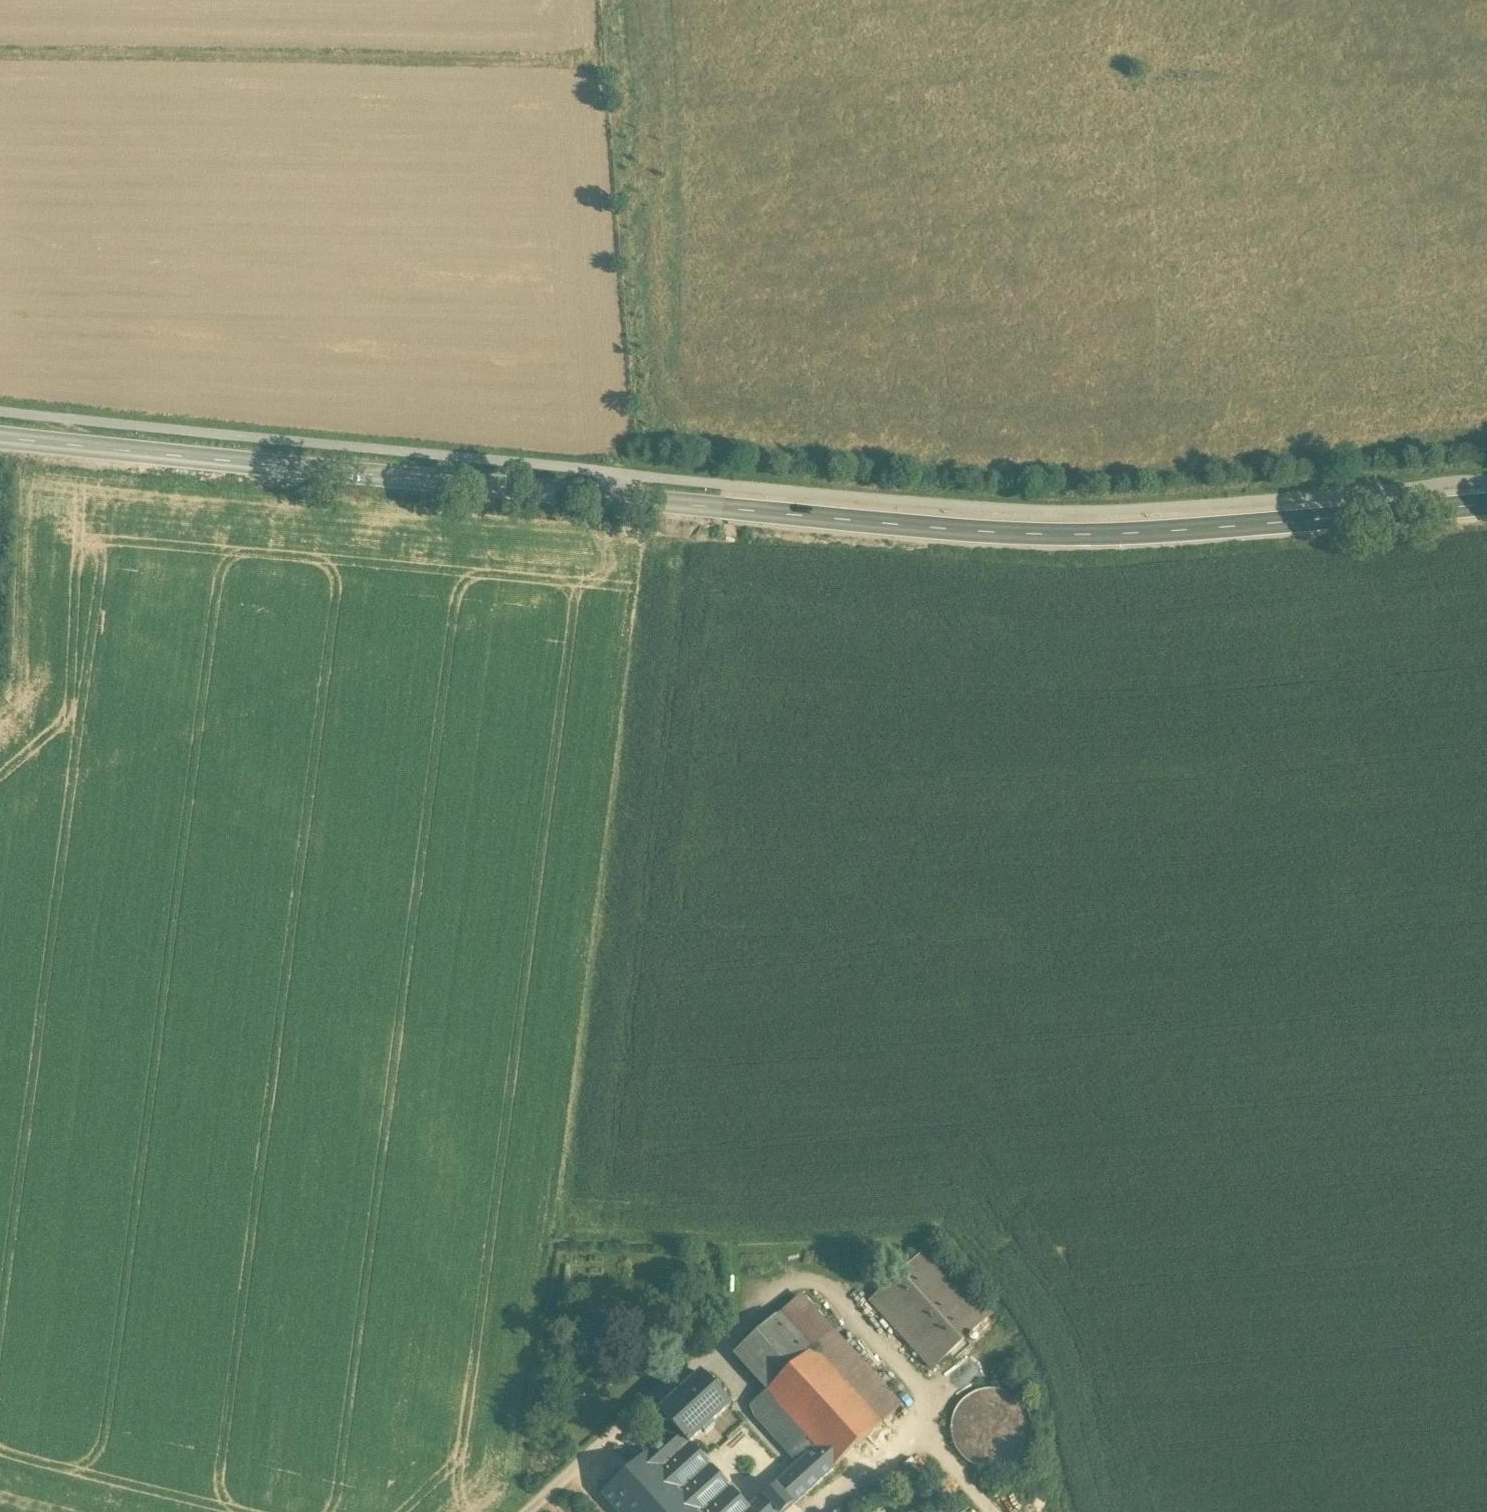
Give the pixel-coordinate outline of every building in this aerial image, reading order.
[(992,1315),(930,1247),(871,1300),(933,1368),(992,1315)] [(818,1352),(884,1427),(904,1409),(805,1297),(780,1319),(813,1356),(818,1352)] [(780,1319),(738,1357),(762,1385),(770,1394),(813,1356),(780,1319)] [(884,1427),(818,1352),(813,1356),(770,1394),(769,1395),(782,1409),(817,1450),(836,1470),(884,1427)] [(733,1410),(703,1376),(661,1413),(677,1432),(691,1448),(733,1410)] [(762,1385),(746,1399),(754,1408),(769,1395),(770,1394),(762,1385)] [(1030,1444),(1032,1428),(1029,1413),(1020,1400),(1007,1391),(991,1389),(976,1392),(963,1401),(954,1414),(951,1430),(955,1445),(964,1458),(977,1467),(992,1470),(1008,1466),(1021,1457),(1030,1444)] [(754,1408),(751,1411),(764,1425),(782,1409),(769,1395),(754,1408)] [(817,1450),(782,1409),(764,1425),(799,1466),(817,1450)] [(677,1432),(626,1478),(639,1493),(691,1448),(677,1432)] [(618,1511),(776,1511),(763,1498),(748,1511),(691,1448),(639,1493),(618,1511)] [(799,1466),(775,1487),(793,1508),(836,1470),(817,1450),(799,1466)] [(603,1498),(616,1511),(618,1511),(639,1493),(626,1478),(603,1498)] [(775,1487),(763,1498),(776,1511),(788,1511),(793,1508),(775,1487)]
